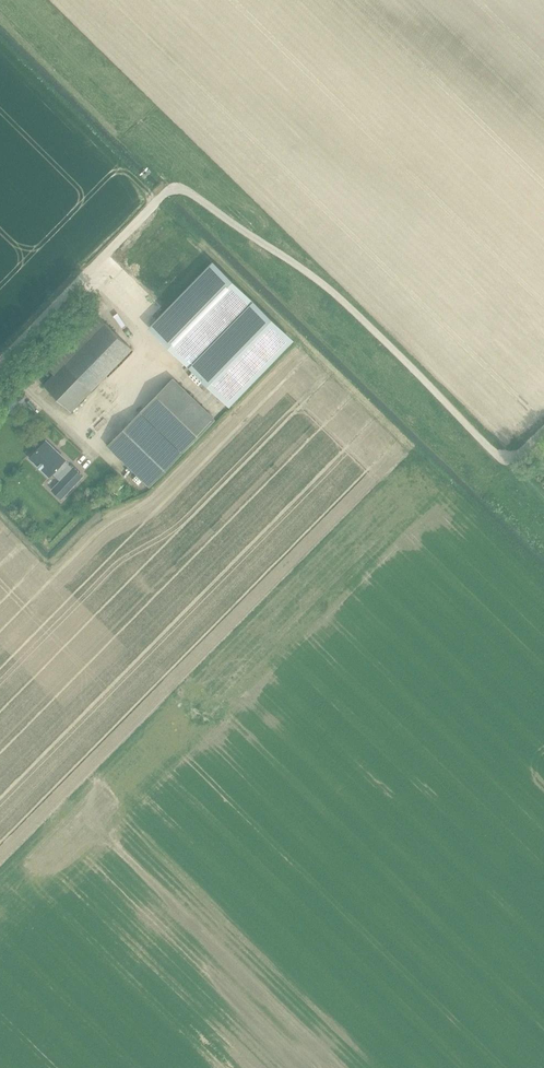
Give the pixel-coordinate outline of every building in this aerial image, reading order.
[(148,179),(155,172),(152,168),(144,175),(148,179)] [(212,263),(150,326),(229,403),(291,340),(212,263)] [(72,413),(80,405),(132,349),(97,315),(46,368),(54,375),(44,386),(72,413)] [(172,378),(140,412),(107,446),(150,488),(215,420),(172,378)] [(11,414),(24,401),(16,392),(3,406),(11,414)] [(82,475),(54,448),(46,441),(30,458),(50,477),(52,474),(58,480),(63,475),(73,484),(82,475)]
